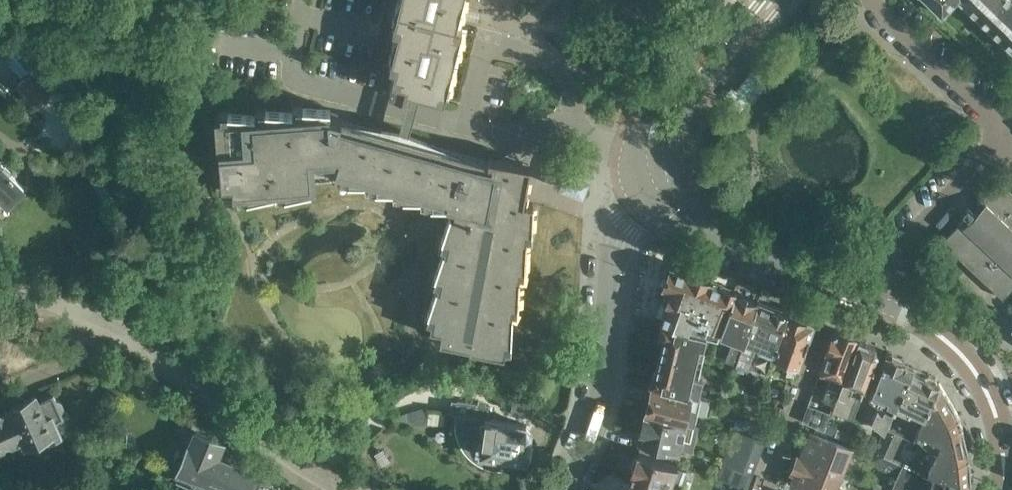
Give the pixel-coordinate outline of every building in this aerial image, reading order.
[(393,26),(399,28),(390,63),(396,65),(390,90),(410,95),(412,88),(444,96),(463,22),(457,21),(462,0),(400,0),(393,26)] [(941,13),(953,0),(927,0),(941,13)] [(1011,50),(1011,0),(959,0),(1011,50)] [(0,38),(0,53),(20,74),(21,73),(23,76),(17,82),(35,102),(46,92),(45,91),(61,77),(43,58),(39,61),(37,59),(38,57),(11,28),(0,38)] [(738,88),(753,99),(765,84),(750,73),(738,88)] [(469,346),(504,352),(504,350),(502,349),(504,338),(506,338),(511,313),(509,313),(511,301),(514,302),(518,276),(516,276),(518,264),(520,265),(525,239),(523,238),(525,227),(527,228),(532,202),(518,199),(523,170),(514,168),(522,163),(513,148),(493,161),(341,118),(341,117),(330,114),(330,108),(214,117),(217,152),(219,152),(221,183),(232,182),(233,194),(236,194),(235,191),(247,190),(247,193),(273,191),(273,188),(284,188),(284,190),(311,188),(310,174),(334,172),(334,173),(337,174),(338,171),(455,204),(454,210),(451,210),(446,238),(449,239),(447,245),(445,245),(439,276),(441,277),(440,284),(437,284),(432,312),(435,313),(433,322),(430,321),(429,325),(441,327),(440,336),(439,338),(469,344),(469,346)] [(6,199),(9,201),(26,184),(4,161),(3,160),(8,156),(0,148),(0,205),(6,199)] [(561,186),(583,195),(592,172),(570,164),(561,186)] [(1001,296),(1011,285),(1011,191),(999,178),(977,201),(981,205),(967,220),(963,216),(941,239),(1001,296)] [(662,320),(662,321),(706,332),(718,335),(735,290),(672,266),(665,282),(662,281),(658,291),(666,294),(664,299),(665,302),(664,305),(666,306),(661,320),(662,320)] [(718,335),(712,351),(736,360),(735,361),(736,361),(736,362),(759,298),(735,290),(718,335)] [(759,298),(736,362),(737,365),(744,367),(747,365),(756,341),(759,343),(757,349),(773,355),(788,310),(759,298)] [(788,310),(773,355),(772,359),(778,362),(776,367),(794,373),(814,320),(788,310)] [(662,321),(659,333),(664,334),(660,352),(695,361),(700,343),(704,344),(706,332),(662,321)] [(823,397),(834,401),(857,337),(838,329),(834,331),(833,331),(827,350),(820,370),(831,373),(823,397)] [(857,337),(834,401),(835,401),(832,409),(853,416),(861,395),(864,387),(865,387),(869,375),(876,352),(878,351),(876,346),(874,347),(866,343),(867,341),(857,337)] [(653,370),(650,381),(698,393),(702,376),(693,374),(695,361),(660,352),(656,371),(653,370)] [(882,362),(868,397),(879,402),(876,409),(871,420),(874,423),(884,430),(898,401),(912,370),(910,370),(913,364),(903,360),(902,357),(893,353),(890,354),(886,352),(882,362)] [(912,370),(898,401),(925,413),(939,381),(936,380),(935,377),(929,374),(924,376),(912,370)] [(645,411),(687,422),(694,423),(697,411),(709,413),(713,397),(709,395),(652,381),(645,411)] [(970,488),(971,488),(971,473),(969,454),(967,444),(961,422),(958,412),(954,403),(950,396),(939,381),(925,413),(898,401),(884,430),(880,440),(871,460),(889,471),(897,475),(892,488),(891,489),(970,489),(970,488)] [(0,413),(0,455),(3,453),(2,450),(7,448),(6,446),(11,443),(12,446),(18,443),(22,450),(42,440),(43,441),(50,438),(50,439),(64,433),(58,421),(65,417),(62,411),(64,409),(64,407),(64,404),(63,403),(61,401),(59,400),(57,399),(54,393),(39,399),(36,393),(10,404),(12,408),(0,413)] [(456,421),(455,425),(456,428),(457,434),(458,439),(460,443),(464,450),(468,454),(470,457),(478,462),(486,466),(491,468),(497,469),(502,469),(502,456),(528,460),(532,428),(527,422),(486,417),(485,417),(485,415),(488,416),(490,402),(458,397),(454,421),(456,421)] [(802,420),(824,429),(830,412),(807,404),(802,420)] [(641,430),(639,440),(688,451),(694,423),(687,422),(645,411),(641,430)] [(798,455),(843,473),(854,444),(812,425),(800,454),(798,454),(798,455)] [(209,489),(255,489),(261,475),(254,472),(255,470),(230,460),(232,455),(223,451),(221,457),(216,454),(222,440),(196,429),(190,445),(190,444),(180,467),(181,468),(177,477),(209,489)] [(722,461),(753,473),(765,441),(734,429),(722,461)] [(629,478),(656,489),(679,489),(687,467),(638,451),(638,453),(632,456),(630,463),(632,469),(633,469),(630,477),(629,478)] [(27,460),(31,470),(46,463),(42,453),(27,460)] [(798,455),(792,472),(797,474),(794,483),(811,489),(836,489),(843,473),(798,455)] [(753,473),(722,461),(716,476),(747,488),(753,473)] [(629,478),(628,480),(624,478),(620,489),(656,489),(629,478)] [(873,489),(891,489),(892,488),(876,482),(873,489)]
